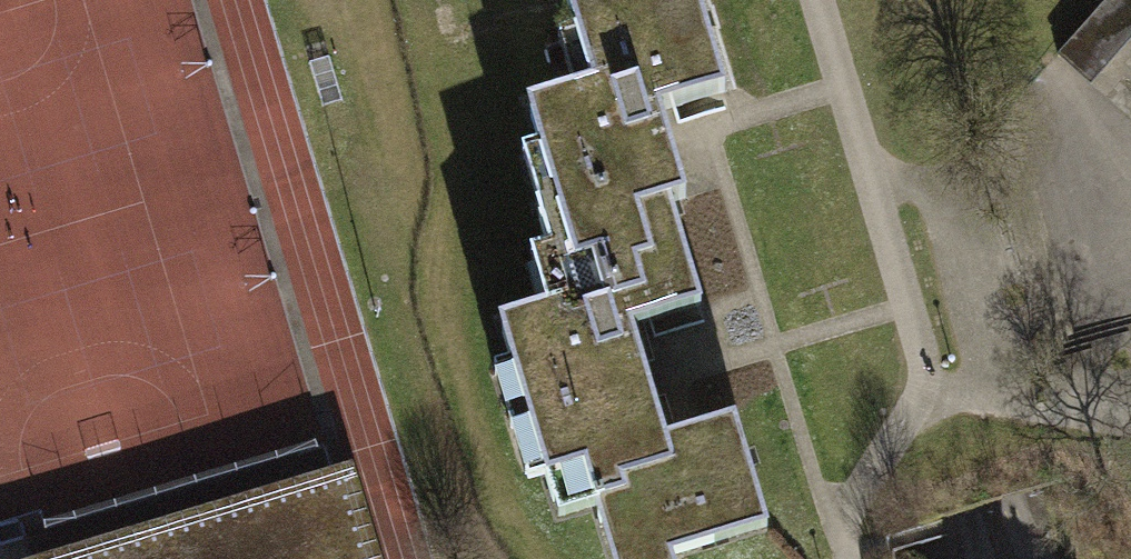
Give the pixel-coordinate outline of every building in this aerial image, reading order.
[(577,33),(593,86),(575,91),(527,105),(539,146),(555,199),(537,205),(535,205),(536,208),(604,188),(612,216),(685,194),(668,135),(660,112),(725,92),(697,0),(567,0),(577,33)] [(1058,55),(1094,86),(1130,43),(1130,0),(1107,0),(1058,55)] [(558,38),(575,91),(593,86),(577,33),(558,38)] [(521,152),(537,205),(555,199),(539,146),(521,152)] [(511,362),(528,418),(649,382),(641,357),(632,326),(701,305),(670,202),(686,197),(685,194),(612,216),(604,188),(536,208),(548,247),(564,301),(546,306),(498,320),(511,362)] [(530,252),(546,306),(564,301),(548,247),(530,252)] [(528,418),(511,362),(493,367),(510,424),(528,418)] [(649,382),(528,418),(545,475),(557,516),(595,505),(611,558),(657,558),(768,526),(735,416),(665,437),(658,413),(649,382)] [(528,418),(510,424),(527,481),(545,475),(528,418)] [(331,469),(32,558),(358,558),(331,469)]
